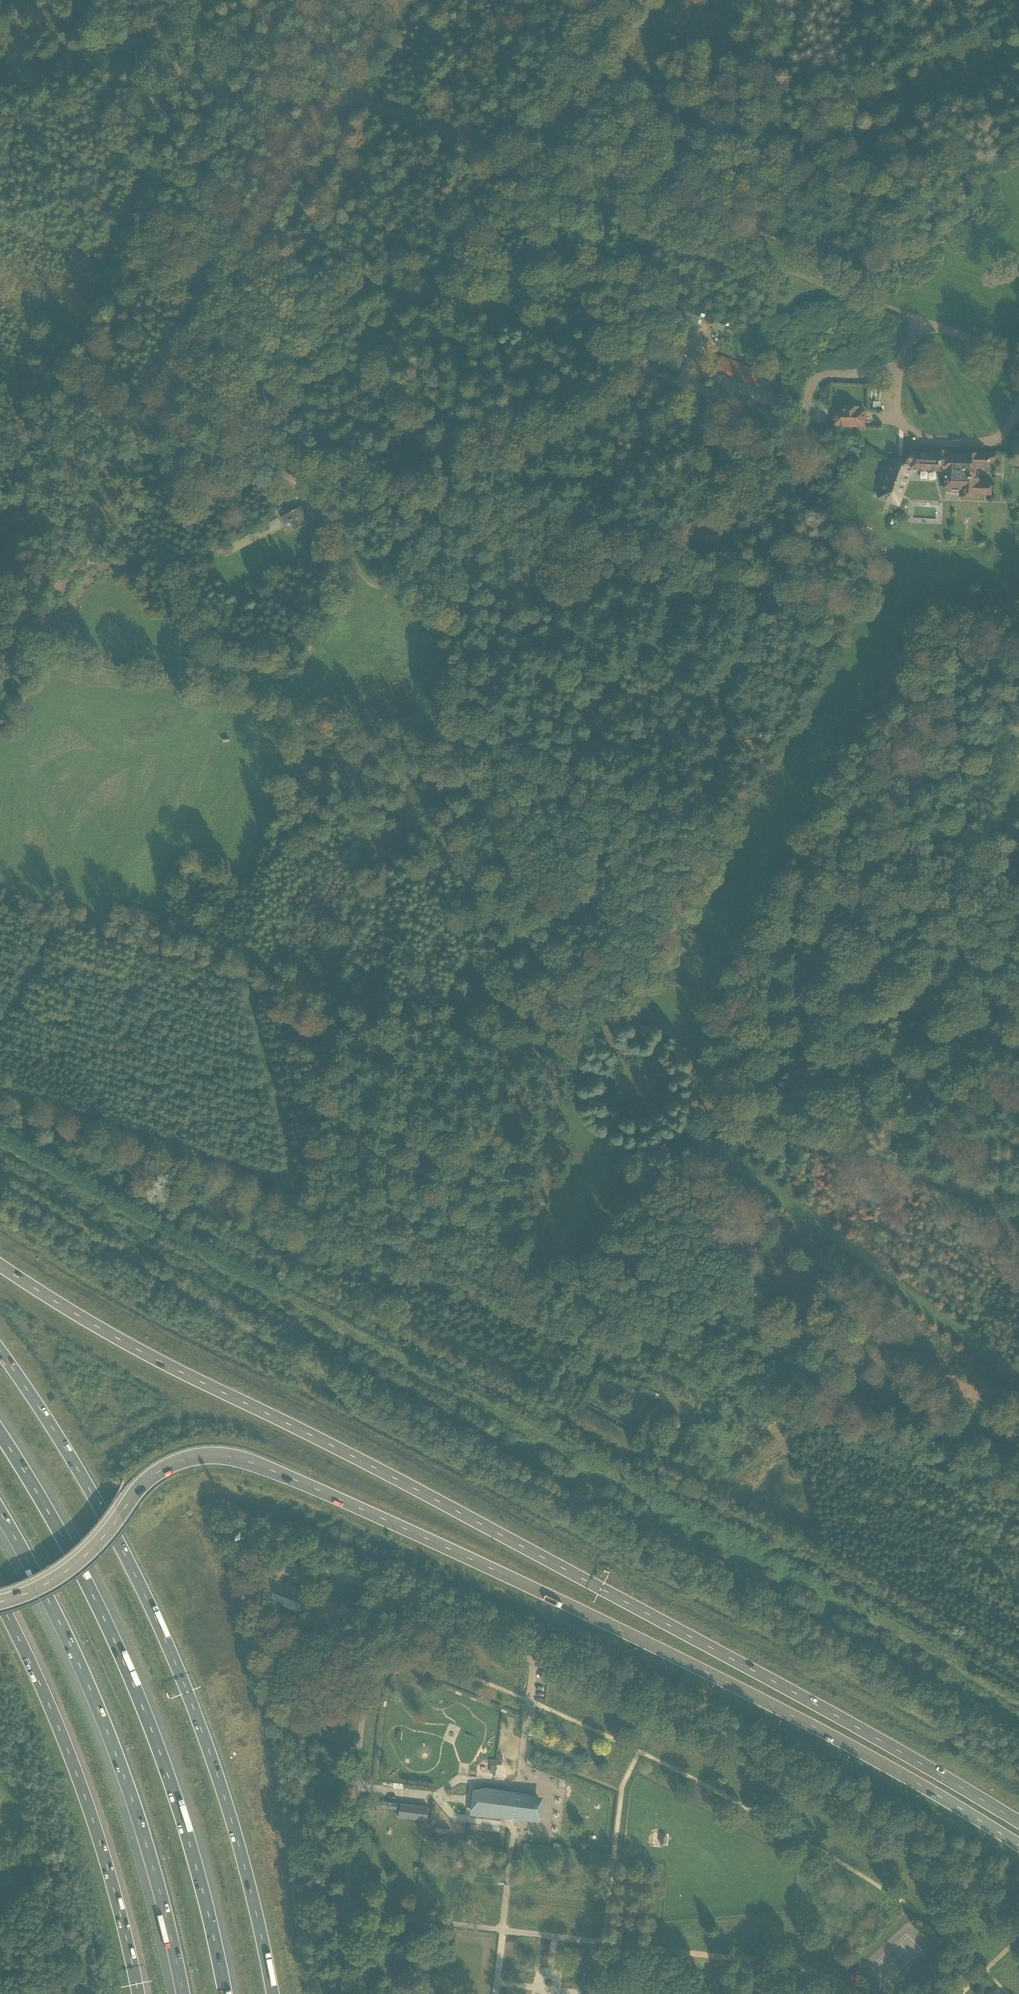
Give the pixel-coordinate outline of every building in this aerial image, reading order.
[(714,314),(709,324),(722,331),(728,321),(714,314)] [(721,357),(716,370),(761,388),(764,381),(764,379),(766,375),(721,357)] [(780,388),(777,400),(783,402),(787,389),(780,388)] [(833,409),(833,426),(832,426),(842,427),(865,428),(866,411),(858,410),(858,408),(840,407),(840,410),(833,409)] [(997,462),(997,454),(988,454),(988,455),(965,453),(965,455),(957,455),(957,454),(949,454),(949,451),(936,450),(936,453),(911,452),(911,455),(908,454),(905,457),(905,460),(892,460),(879,497),(898,504),(911,468),(945,470),(946,467),(948,467),(947,475),(944,475),(944,492),(960,493),(960,496),(977,497),(978,494),(990,494),(990,484),(978,483),(978,466),(988,467),(988,462),(997,462)] [(292,521),(297,530),(310,522),(301,506),(283,516),(287,524),(292,521)] [(271,523),(253,532),(258,540),(283,526),(281,522),(278,518),(271,523)] [(646,1388),(643,1393),(657,1400),(659,1394),(646,1388)] [(582,1408),(577,1417),(582,1420),(587,1410),(582,1408)] [(587,1410),(582,1420),(588,1423),(593,1413),(587,1410)] [(593,1413),(588,1423),(596,1428),(601,1418),(593,1413)] [(601,1418),(596,1428),(610,1435),(615,1425),(601,1418)] [(615,1425),(610,1435),(619,1439),(624,1430),(615,1425)] [(624,1430),(619,1439),(624,1442),(629,1433),(624,1430)] [(629,1433),(624,1442),(630,1445),(635,1436),(629,1433)] [(281,1626),(289,1605),(276,1600),(267,1620),(281,1626)] [(491,1772),(503,1773),(504,1759),(492,1759),(491,1772)] [(538,1797),(474,1790),(471,1812),(536,1819),(538,1797)] [(428,1807),(400,1804),(399,1818),(427,1821),(428,1807)]
